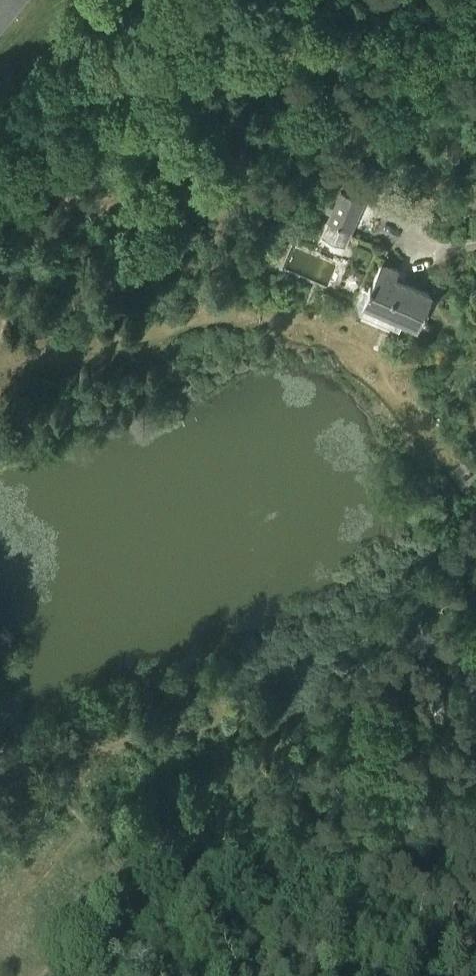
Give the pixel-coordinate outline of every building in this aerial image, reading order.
[(15,0),(0,0),(0,18),(15,0)] [(398,210),(404,197),(381,187),(375,199),(398,210)] [(346,247),(350,234),(363,201),(340,192),(322,236),(346,247)] [(418,327),(432,294),(394,278),(397,268),(382,263),(364,304),(418,327)]
